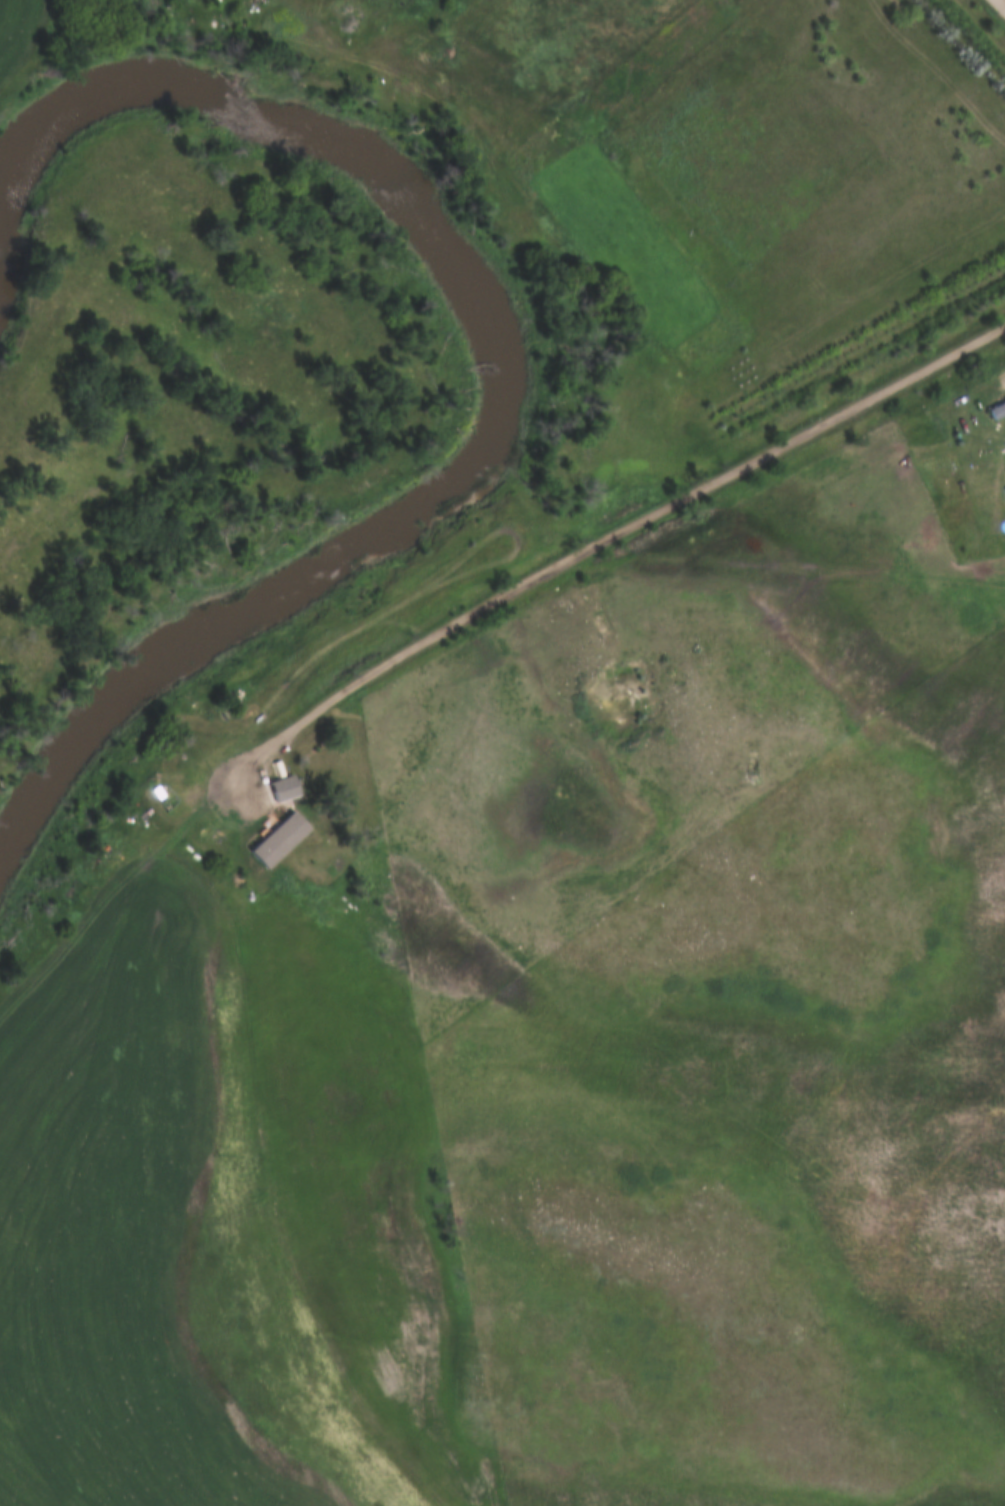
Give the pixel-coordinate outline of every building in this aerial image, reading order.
[(267,786),(275,805),(300,794),(292,775),(267,786)] [(335,833),(320,822),(321,820),(294,800),(274,827),(316,859),(335,833)]
